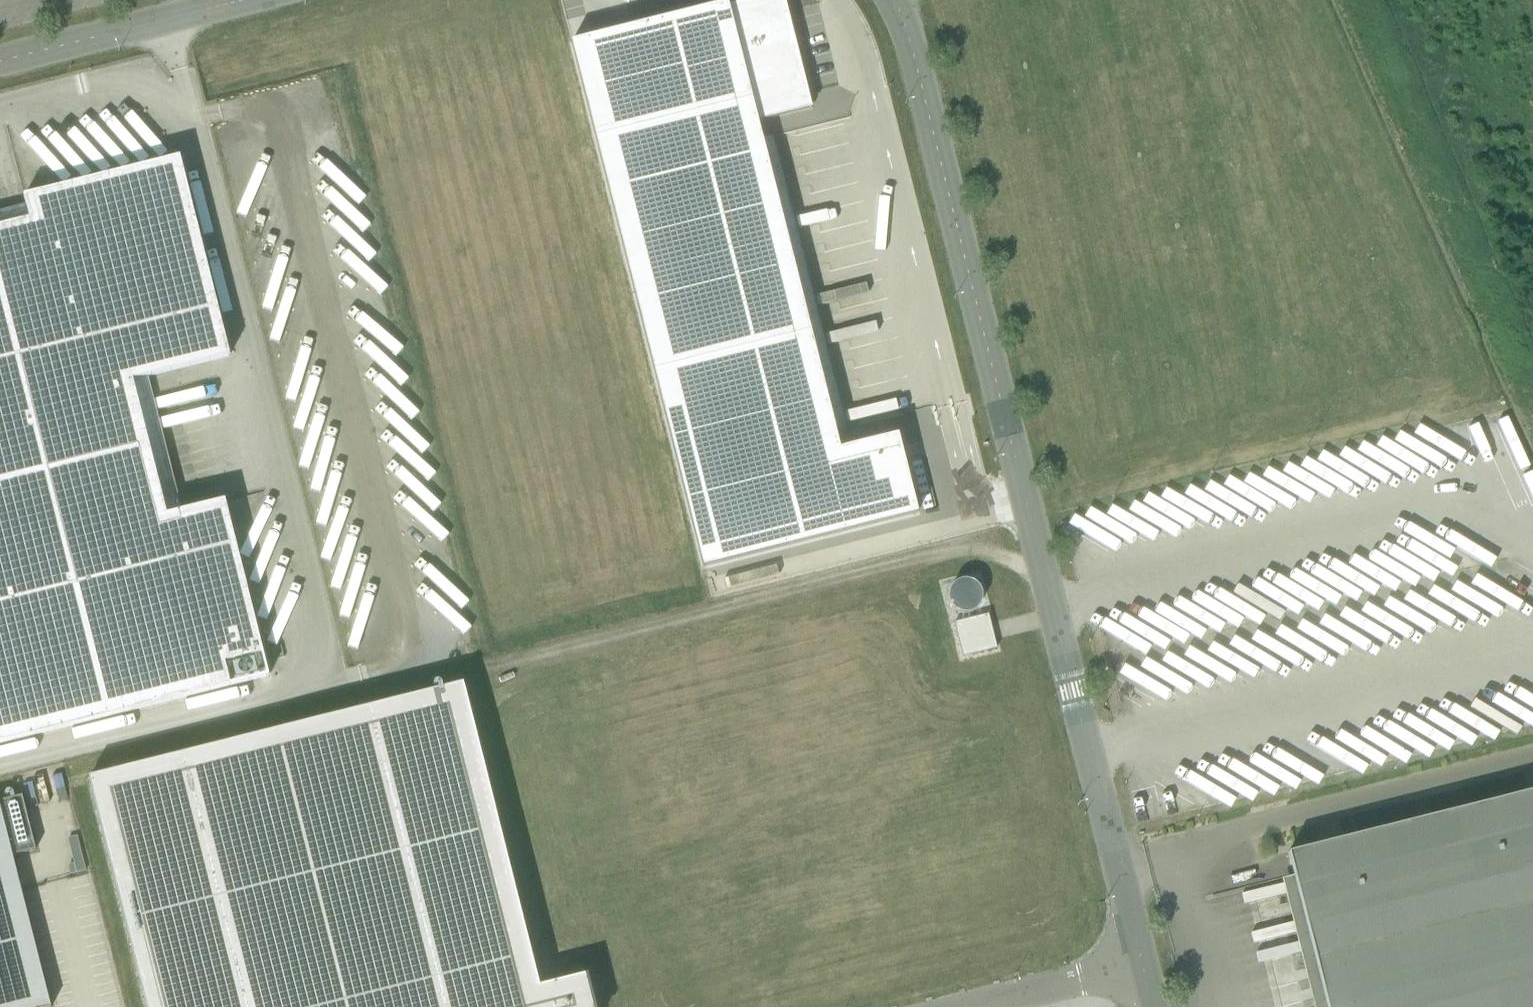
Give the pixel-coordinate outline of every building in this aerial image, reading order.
[(702,564),(916,510),(896,431),(838,446),(755,118),(809,104),(782,0),(722,0),(569,39),(702,564)] [(269,677),(224,502),(178,514),(166,517),(132,382),(145,378),(229,357),(180,158),(24,197),(27,210),(30,221),(0,228),(0,745),(269,677)] [(345,248),(338,255),(377,290),(383,284),(345,248)] [(1266,508),(1270,500),(1223,478),(1219,486),(1266,508)] [(1200,521),(1151,497),(1146,506),(1132,499),(1126,512),(1113,505),(1108,517),(1158,542),(1169,520),(1194,532),(1200,521)] [(1445,529),(1441,536),(1484,564),(1489,557),(1445,529)] [(941,580),(949,615),(991,605),(982,570),(941,580)] [(431,605),(468,638),(475,630),(439,597),(431,605)] [(954,624),(962,658),(997,649),(988,615),(954,624)] [(1102,621),(1098,631),(1146,652),(1150,642),(1102,621)] [(146,1006),(593,1006),(585,977),(538,989),(462,684),(89,778),(146,1006)] [(1406,731),(1451,748),(1455,738),(1474,746),(1475,732),(1495,740),(1499,728),(1514,734),(1520,730),(1513,719),(1532,726),(1532,696),(1512,688),(1523,706),(1494,696),(1494,708),(1472,700),(1469,709),(1446,708),(1450,716),(1424,715),(1431,727),(1410,719),(1406,731)] [(1358,738),(1407,763),(1414,749),(1365,724),(1358,738)] [(1302,776),(1321,784),(1326,772),(1314,767),(1317,760),(1296,752),(1295,754),(1267,743),(1261,757),(1253,754),(1249,766),(1221,756),(1217,767),(1210,764),(1204,778),(1255,798),(1258,788),(1273,794),(1278,782),(1297,789),(1302,776)] [(1208,816),(1224,793),(1179,761),(1163,785),(1208,816)] [(1288,854),(1326,1006),(1532,1006),(1532,792),(1288,854)] [(23,889),(13,850),(28,846),(15,797),(0,801),(0,1006),(53,1006),(23,889)]
